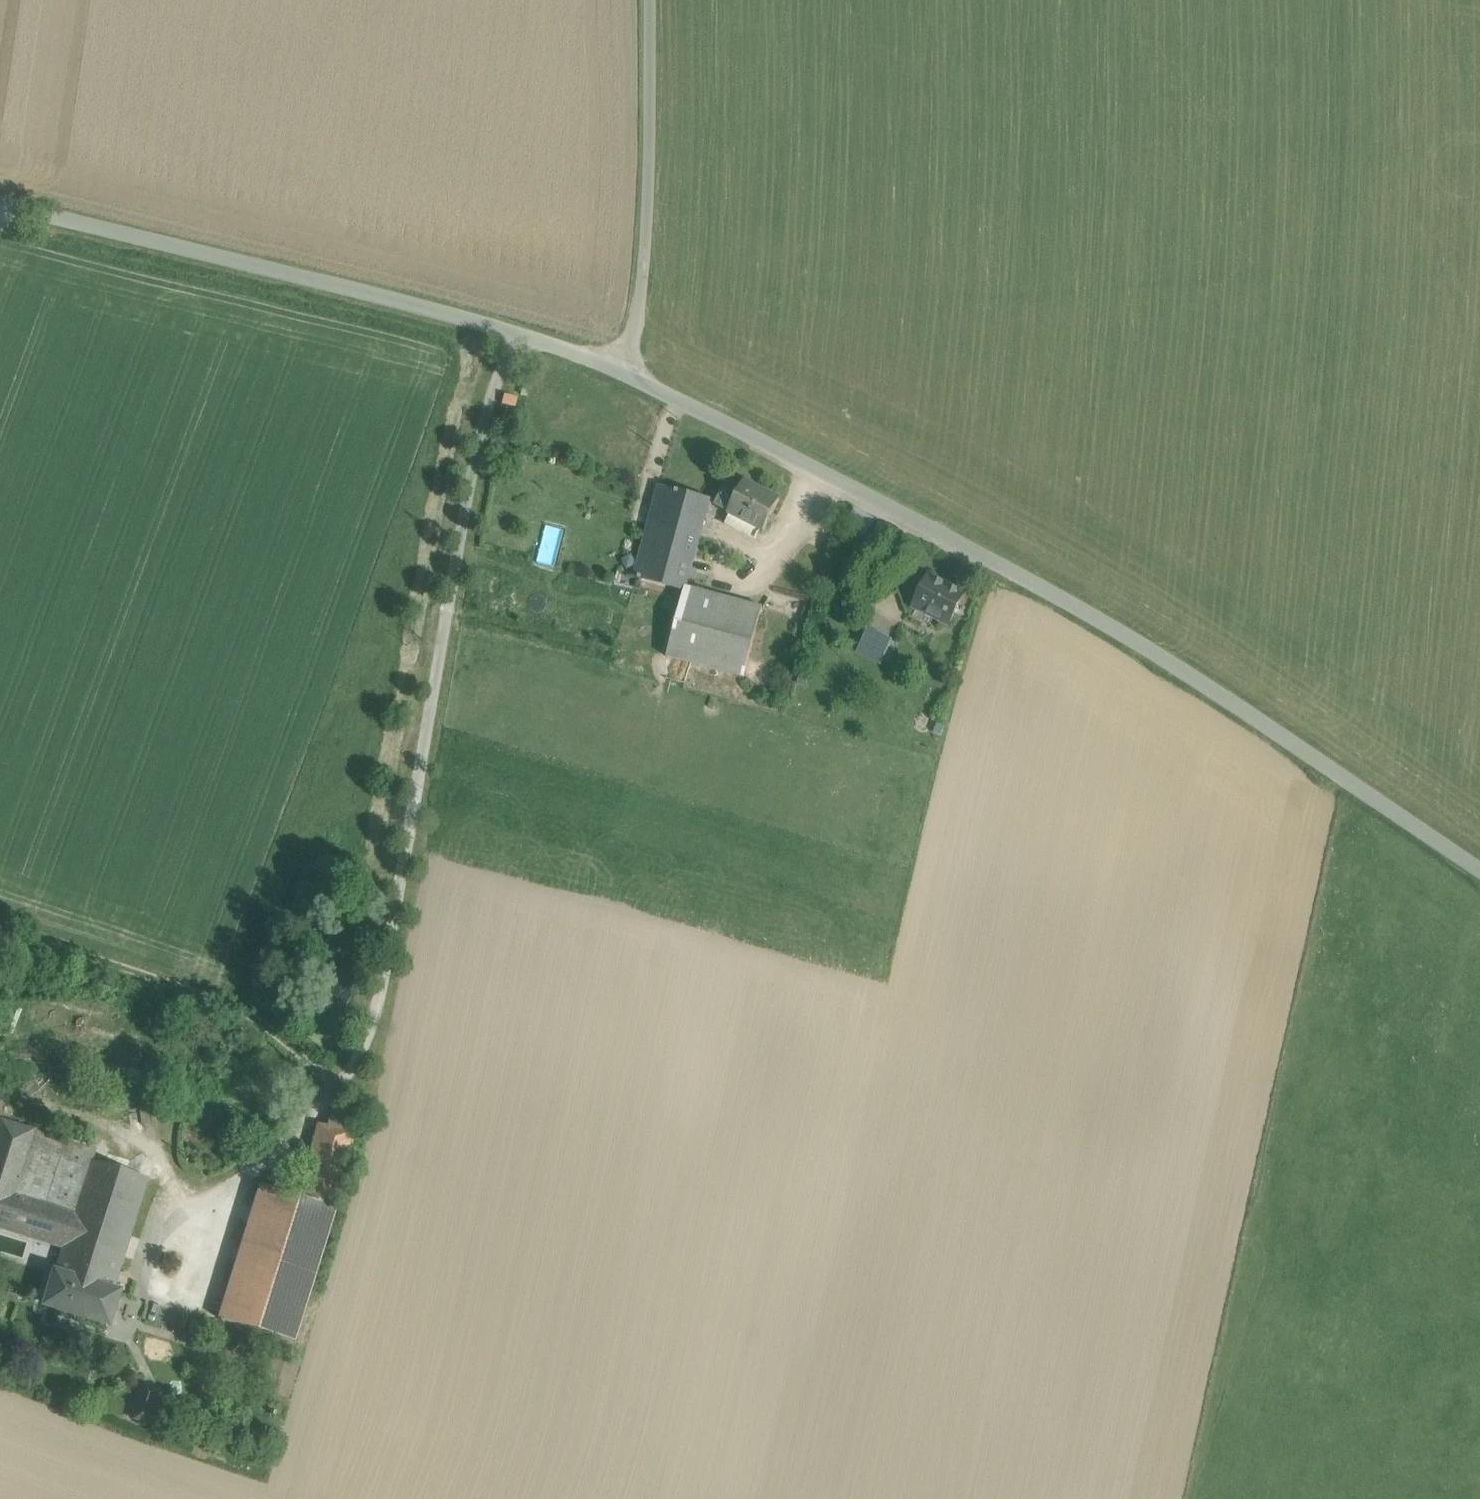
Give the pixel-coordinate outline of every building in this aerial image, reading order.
[(780,501),(745,482),(740,490),(727,484),(716,505),(730,512),(729,513),(731,514),(761,529),(765,531),(780,501)] [(708,502),(662,490),(638,577),(685,589),(708,502)] [(761,529),(731,514),(726,524),(756,540),(761,529)] [(545,524),(534,561),(552,567),(563,529),(545,524)] [(965,595),(930,577),(915,608),(950,625),(965,595)] [(763,609),(686,588),(668,658),(745,678),(763,609)] [(859,653),(881,663),(892,642),(870,632),(859,653)] [(331,1111),(328,1126),(318,1124),(299,1197),(336,1209),(360,1118),(331,1111)] [(0,1119),(0,1229),(63,1249),(55,1274),(113,1292),(148,1179),(93,1162),(91,1161),(75,1213),(16,1195),(35,1130),(0,1119)] [(97,1149),(35,1130),(16,1195),(75,1213),(91,1161),(93,1162),(97,1149)] [(299,1197),(260,1185),(219,1319),(295,1343),(336,1209),(299,1197)] [(55,1274),(45,1305),(108,1325),(118,1293),(113,1292),(55,1274)] [(159,1392),(142,1386),(131,1418),(149,1423),(159,1392)]
